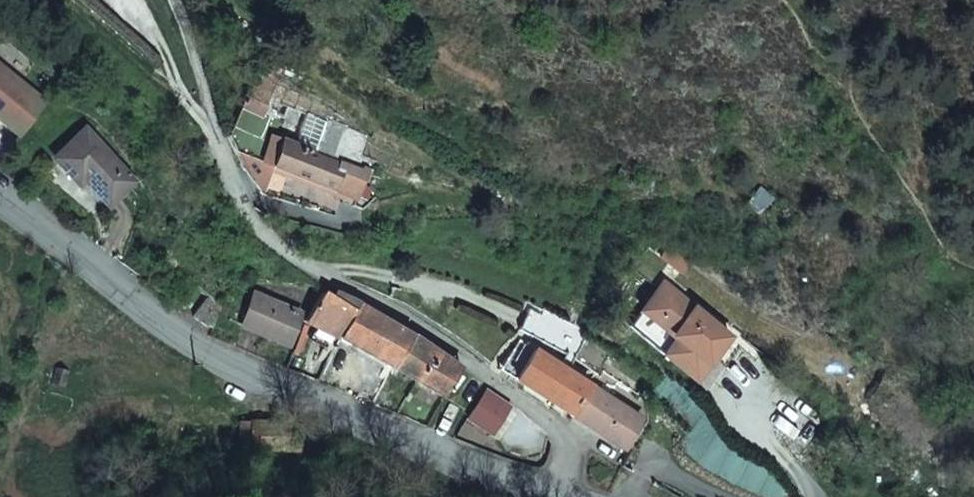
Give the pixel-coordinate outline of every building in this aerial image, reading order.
[(12,68),(0,56),(0,81),(12,68)] [(0,81),(0,116),(22,137),(52,104),(12,68),(0,81)] [(266,116),(270,106),(246,95),(241,106),(266,116)] [(266,116),(241,106),(229,132),(248,183),(258,187),(310,205),(326,211),(333,193),(353,201),(360,184),(353,181),(358,165),(345,159),(342,166),(282,141),(280,146),(269,140),(276,120),(266,116)] [(109,205),(134,183),(88,132),(57,158),(80,185),(86,180),(109,205)] [(310,205),(258,187),(264,197),(307,212),(310,205)] [(627,326),(692,379),(726,337),(662,283),(627,326)] [(338,335),(354,310),(322,292),(309,322),(319,327),(314,338),(333,347),(338,335)] [(241,323),(289,342),(301,314),(253,295),(241,323)] [(460,407),(478,381),(359,303),(354,310),(338,335),(380,357),(460,407)] [(577,336),(531,308),(519,324),(565,354),(577,336)] [(498,363),(517,376),(515,378),(568,413),(587,382),(530,345),(521,357),(509,349),(498,363)] [(587,382),(568,413),(591,427),(623,447),(642,418),(587,382)] [(474,425),(500,445),(523,410),(493,391),(474,425)] [(252,445),(252,423),(241,423),(241,445),(252,445)]
